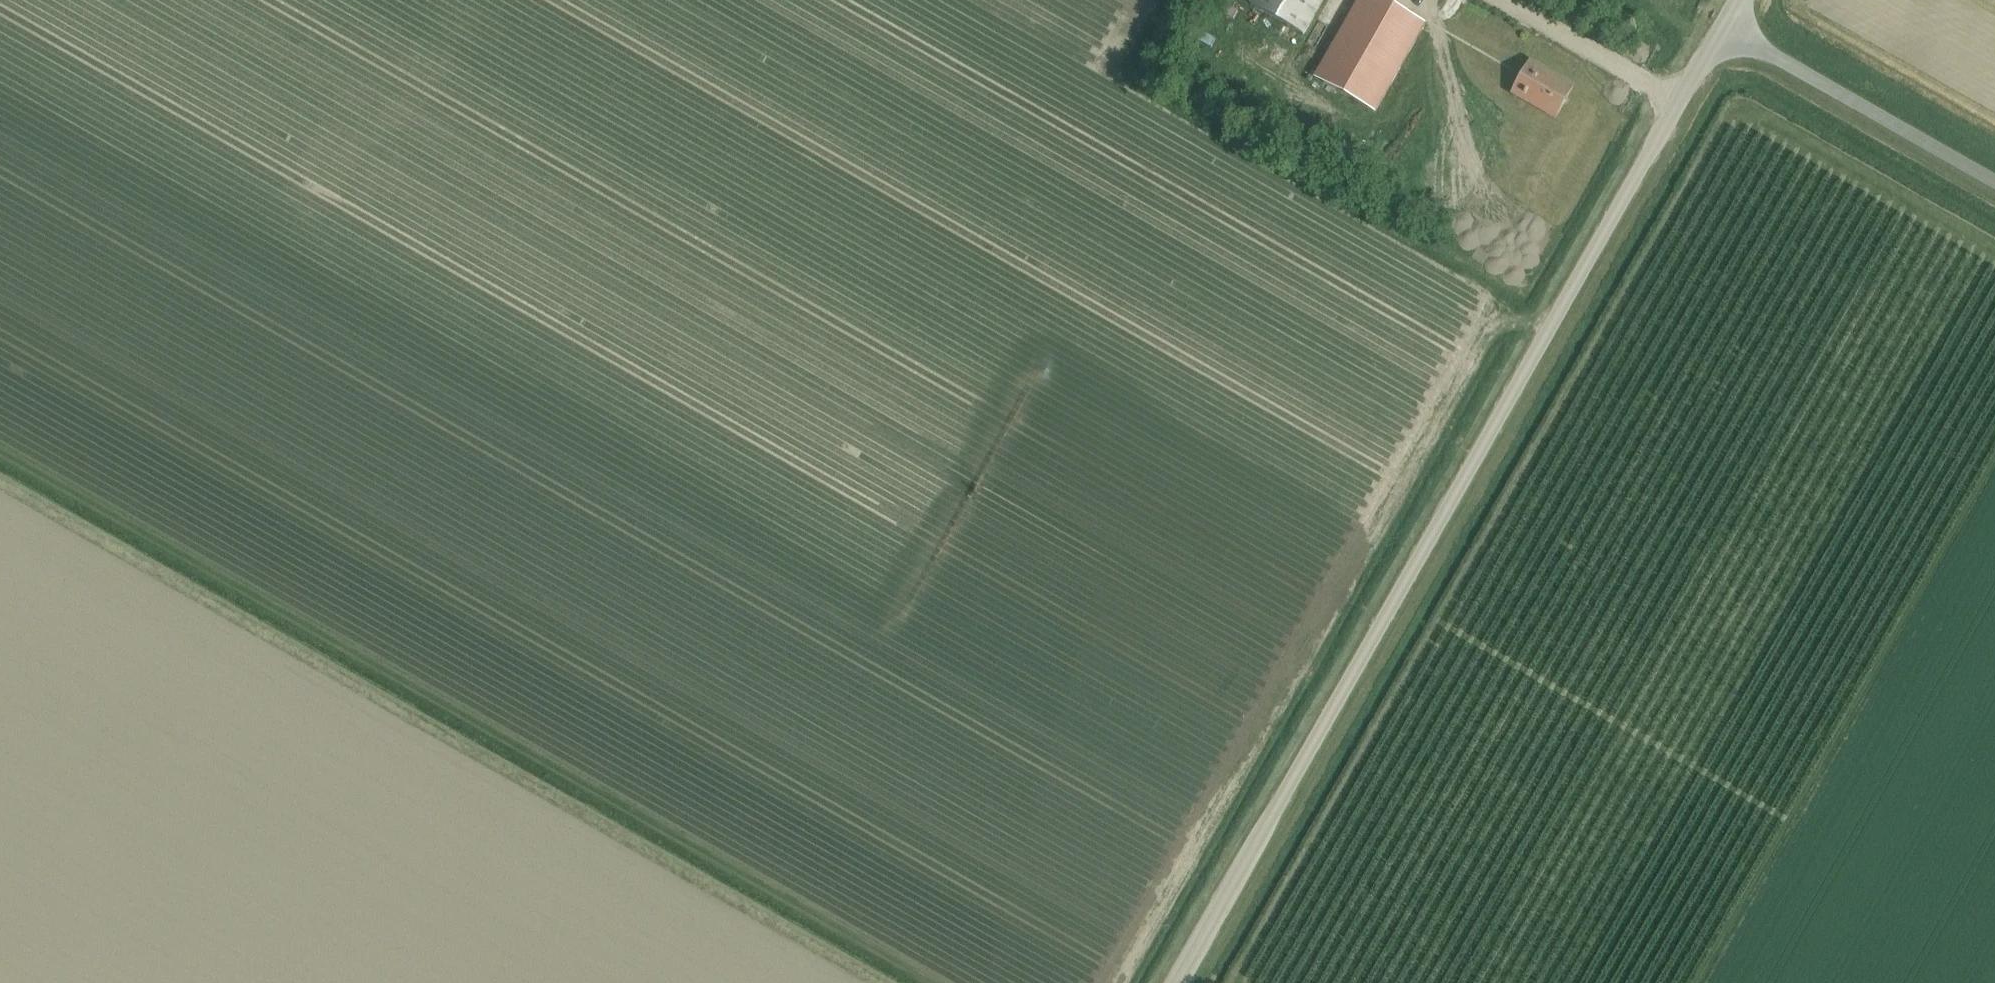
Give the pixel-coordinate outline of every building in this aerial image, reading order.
[(1250,4),(1303,34),(1322,0),(1252,0),(1250,4)] [(1424,24),(1383,0),(1359,0),(1315,77),(1375,111),(1424,24)] [(1555,117),(1573,85),(1531,61),(1512,93),(1555,117)]
